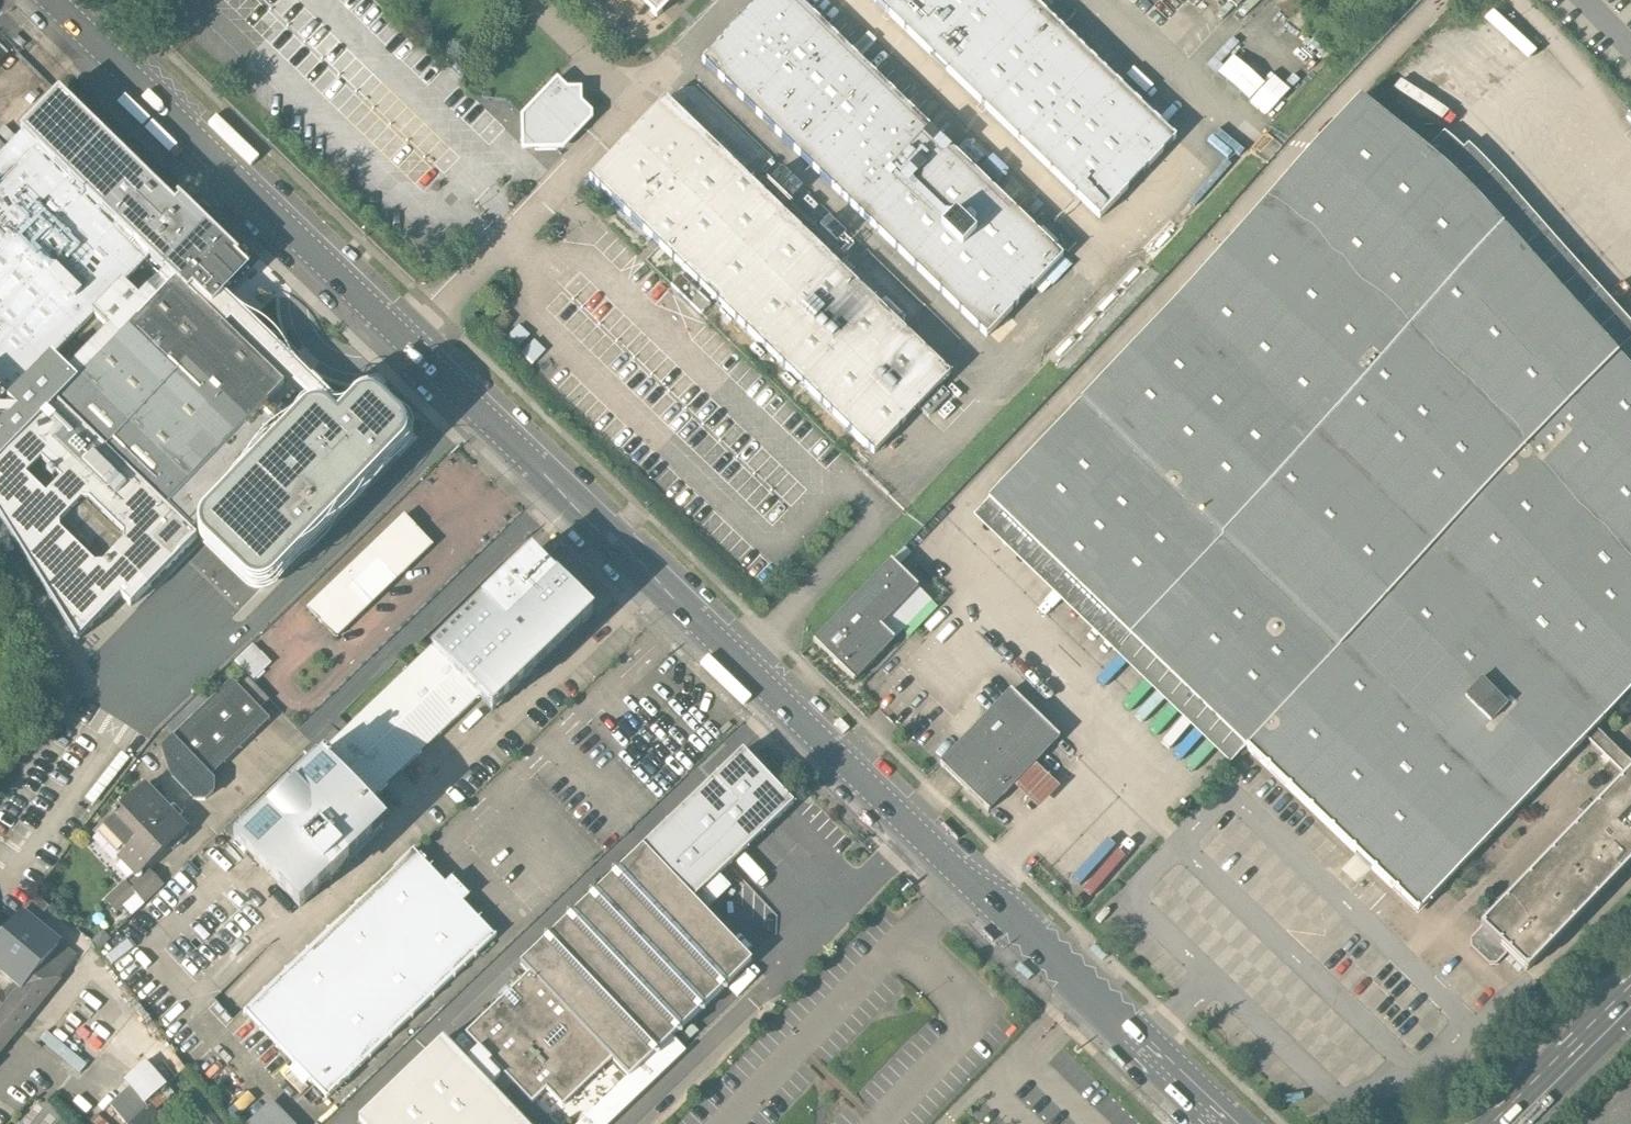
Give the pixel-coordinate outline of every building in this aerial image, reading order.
[(657,18),(674,0),(639,0),(657,18)] [(702,61),(987,335),(1064,256),(797,0),(762,0),(702,61)] [(1100,219),(1177,140),(1031,0),(873,0),(1100,219)] [(1197,23),(1186,11),(1197,0),(1133,0),(1176,43),(1197,23)] [(1295,101),(1275,80),(1266,88),(1235,57),(1218,73),(1269,125),(1295,101)] [(25,91),(10,72),(0,80),(0,110),(25,91)] [(558,78),(521,116),(522,151),(564,150),(594,120),(593,113),(583,103),(583,88),(568,89),(558,78)] [(22,133),(22,134),(150,257),(166,271),(189,294),(193,289),(213,308),(225,296),(208,280),(214,275),(215,276),(218,273),(234,269),(238,267),(239,265),(239,261),(201,224),(202,222),(180,201),(176,206),(60,94),(22,133)] [(666,100),(590,178),(874,453),(951,374),(666,100)] [(973,517),(1230,765),(1245,749),(1401,899),(1418,915),(1630,694),(1630,346),(1440,161),(1421,181),(1357,118),(973,517)] [(150,257),(22,134),(0,158),(0,411),(1,412),(9,403),(52,358),(94,315),(124,284),(150,257)] [(110,330),(68,373),(78,382),(58,404),(163,505),(268,404),(285,387),(225,329),(189,294),(166,271),(139,299),(110,330)] [(124,284),(94,315),(110,330),(139,299),(124,284)] [(202,522),(200,527),(199,533),(200,539),(202,544),(248,588),(255,591),(266,591),(272,587),(405,449),(408,444),(408,438),(407,432),(405,426),(381,404),(373,400),(365,400),(357,403),(349,411),(345,411),(225,296),(213,308),(193,289),(189,294),(225,329),(232,322),(316,404),(292,428),(202,522)] [(58,404),(78,382),(68,373),(52,358),(9,403),(19,413),(0,433),(0,435),(4,438),(0,442),(0,463),(58,404)] [(78,642),(121,597),(131,607),(197,538),(193,535),(163,505),(58,404),(0,463),(0,519),(78,642)] [(292,428),(268,404),(163,505),(193,535),(200,527),(202,522),(292,428)] [(303,608),(385,528),(375,517),(293,597),(303,608)] [(404,517),(307,609),(336,638),(432,546),(404,517)] [(532,555),(234,840),(300,908),(384,828),(364,808),(479,698),(493,712),(592,617),(532,555)] [(891,563),(813,643),(854,682),(895,640),(881,627),(918,588),(891,563)] [(254,678),(270,661),(252,643),(236,660),(254,678)] [(242,672),(162,748),(171,778),(193,801),(206,801),(214,793),(215,781),(211,778),(270,720),(260,710),(269,700),(242,672)] [(1060,738),(1011,691),(940,765),(989,812),(1014,786),(1035,764),(1060,738)] [(733,726),(729,722),(720,731),(723,735),(733,726)] [(743,752),(643,848),(706,914),(731,889),(719,877),(793,805),(743,752)] [(1035,764),(1014,786),(1038,810),(1060,787),(1035,764)] [(1480,929),(1482,930),(1471,941),(1471,951),(1488,968),(1497,967),(1508,956),(1526,974),(1630,865),(1630,773),(1480,929)] [(186,832),(144,788),(97,832),(123,859),(126,856),(143,874),(148,868),(186,832)] [(521,965),(529,974),(466,1035),(479,1050),(492,1062),(533,1105),(547,1091),(563,1108),(613,1061),(629,1078),(630,1079),(654,1056),(660,1056),(660,1050),(672,1038),(676,1034),(683,1035),(683,1028),(699,1013),(705,1013),(705,1006),(721,991),(728,991),(728,984),(751,962),(706,914),(643,848),(619,871),(612,871),(613,877),(597,893),(590,893),(590,899),(574,914),(567,914),(567,921),(552,936),(545,936),(545,943),(521,965)] [(413,849),(243,1011),(328,1100),(498,938),(464,902),(469,897),(460,888),(452,878),(446,884),(413,849)] [(132,916),(164,885),(148,868),(143,874),(129,886),(126,882),(106,901),(116,912),(123,906),(132,916)] [(34,896),(22,914),(36,926),(50,909),(34,896)] [(22,988),(24,990),(60,946),(36,926),(22,914),(1,937),(0,938),(0,970),(22,988)] [(110,938),(103,931),(92,941),(99,949),(110,938)] [(60,946),(24,990),(22,988),(12,1000),(0,1015),(0,1051),(76,959),(60,946)] [(12,1000),(1,991),(0,992),(0,1015),(12,1000)] [(685,1051),(672,1038),(660,1050),(660,1056),(654,1056),(630,1079),(629,1078),(580,1123),(609,1123),(685,1051)] [(359,1121),(362,1123),(523,1123),(489,1088),(500,1078),(488,1065),(492,1062),(479,1050),(465,1063),(444,1040),(359,1121)] [(112,1106),(125,1123),(128,1121),(131,1123),(150,1123),(157,1118),(157,1113),(156,1111),(184,1086),(177,1078),(166,1087),(144,1063),(125,1081),(132,1088),(112,1106)] [(271,1101),(247,1123),(294,1123),(271,1101)]
